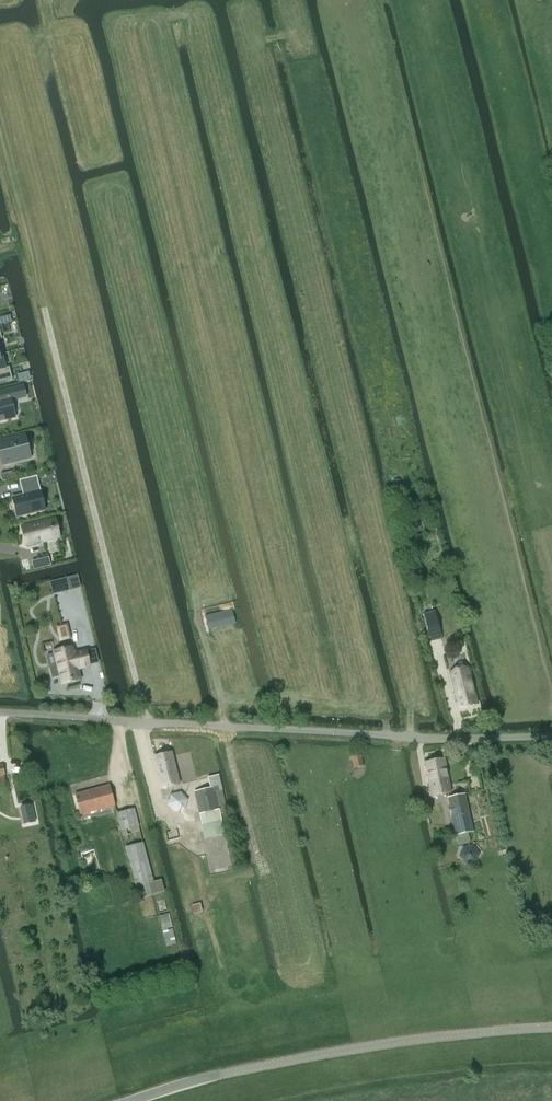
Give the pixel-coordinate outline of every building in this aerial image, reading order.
[(10,315),(1,317),(2,324),(12,322),(10,315)] [(9,367),(4,368),(0,354),(0,382),(12,379),(9,367)] [(16,418),(12,401),(22,399),(19,386),(0,390),(0,422),(16,418)] [(0,447),(0,460),(0,461),(12,458),(14,464),(31,459),(25,434),(2,439),(4,446),(0,447)] [(11,471),(0,474),(2,482),(13,479),(11,471)] [(41,489),(40,490),(37,476),(22,480),(26,494),(12,498),(17,517),(46,509),(41,489)] [(43,543),(61,539),(56,519),(24,527),(28,545),(42,541),(43,543)] [(34,569),(51,565),(49,557),(32,561),(34,569)] [(209,628),(235,621),(232,609),(206,616),(209,628)] [(435,612),(424,614),(428,632),(440,629),(435,612)] [(57,666),(50,668),(53,678),(60,676),(62,684),(80,680),(78,669),(90,666),(86,651),(74,654),(72,647),(54,652),(57,666)] [(468,668),(450,672),(459,708),(477,704),(468,668)] [(155,756),(162,789),(180,785),(172,752),(155,756)] [(352,755),(355,768),(364,766),(361,753),(352,755)] [(432,796),(452,792),(445,758),(425,762),(432,796)] [(210,788),(195,791),(202,825),(221,821),(220,814),(226,813),(219,775),(208,778),(210,788)] [(80,815),(115,805),(110,785),(75,795),(80,815)] [(465,795),(447,799),(455,836),(473,832),(465,795)] [(117,813),(121,831),(123,836),(140,832),(139,826),(134,809),(117,813)] [(139,899),(157,894),(143,843),(126,848),(139,899)] [(200,903),(191,905),(193,913),(202,911),(200,903)] [(159,916),(166,947),(176,944),(169,913),(159,916)]
